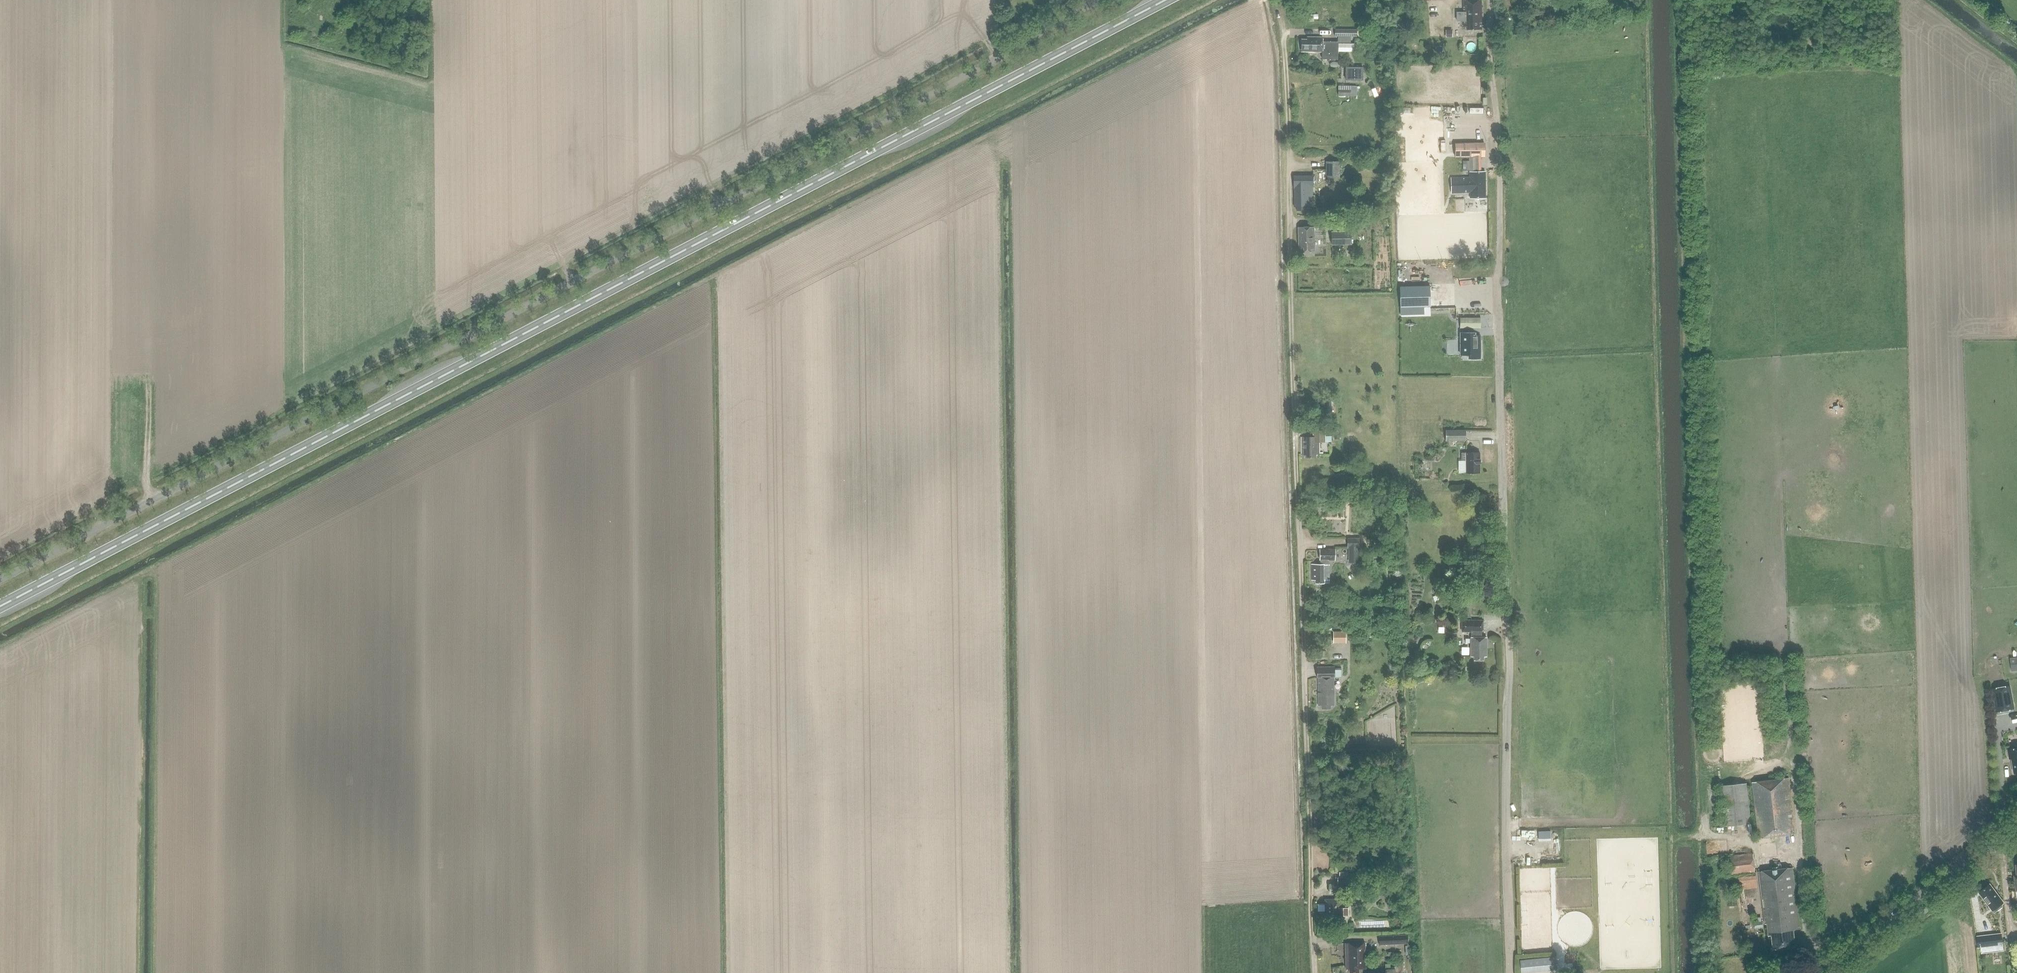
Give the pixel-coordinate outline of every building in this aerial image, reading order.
[(1463,12),(1456,12),(1457,22),(1464,22),(1464,27),(1467,27),(1467,30),(1482,30),(1481,0),(1463,0),(1463,12)] [(1520,0),(1505,0),(1505,9),(1508,8),(1508,11),(1517,11),(1517,8),(1520,8),(1520,0)] [(1339,41),(1323,41),(1323,37),(1307,37),(1307,40),(1302,40),(1302,49),(1305,49),(1305,52),(1323,52),(1323,60),(1338,60),(1339,41)] [(1346,67),(1346,80),(1363,80),(1363,68),(1346,67)] [(1338,88),(1338,96),(1350,96),(1351,84),(1346,84),(1346,88),(1338,88)] [(1485,157),(1485,143),(1455,143),(1455,157),(1485,157)] [(1338,161),(1325,162),(1326,178),(1339,178),(1338,161)] [(1463,170),(1473,170),(1473,161),(1462,161),(1463,170)] [(1470,172),(1470,177),(1450,178),(1451,194),(1470,193),(1470,199),(1486,198),(1485,172),(1480,172),(1480,170),(1476,170),(1476,172),(1470,172)] [(1313,186),(1313,176),(1294,176),(1294,186),(1296,186),(1296,189),(1294,189),(1294,207),(1297,207),(1297,211),(1305,211),(1305,207),(1308,207),(1308,189),(1306,189),(1306,186),(1313,186)] [(1315,252),(1314,227),(1298,227),(1299,252),(1315,252)] [(1352,244),(1351,232),(1331,232),(1331,245),(1352,244)] [(1430,286),(1400,287),(1400,307),(1408,307),(1431,306),(1430,286)] [(1481,328),(1481,318),(1460,318),(1460,328),(1481,328)] [(1481,355),(1480,336),(1474,336),(1474,333),(1460,333),(1460,341),(1465,341),(1465,355),(1468,355),(1468,358),(1478,358),(1478,355),(1481,355)] [(1333,398),(1322,398),(1322,417),(1333,417),(1333,398)] [(1319,455),(1319,442),(1323,442),(1323,438),(1323,427),(1313,427),(1313,437),(1301,437),(1302,455),(1305,455),(1305,458),(1316,458),(1316,455),(1319,455)] [(1445,440),(1465,440),(1465,430),(1445,430),(1445,440)] [(1357,451),(1349,451),(1349,459),(1357,460),(1357,451)] [(1480,473),(1480,453),(1466,453),(1462,453),(1462,461),(1466,461),(1466,473),(1480,473)] [(1347,547),(1349,547),(1360,546),(1360,537),(1347,537),(1347,547)] [(1360,547),(1349,547),(1349,562),(1360,562),(1360,547)] [(1335,550),(1320,550),(1320,564),(1312,564),(1312,580),(1316,580),(1316,583),(1324,583),(1324,580),(1330,580),(1329,565),(1328,560),(1335,560),(1335,550)] [(1444,598),(1442,592),(1433,596),(1435,601),(1444,598)] [(1462,620),(1462,631),(1471,631),(1471,657),(1474,657),(1474,660),(1483,660),(1484,657),(1487,657),(1487,648),(1487,640),(1487,637),(1482,637),(1482,632),(1483,632),(1483,620),(1462,620)] [(1333,630),(1333,642),(1346,642),(1345,630),(1333,630)] [(1335,677),(1334,667),(1318,668),(1318,667),(1317,667),(1317,677),(1318,677),(1318,706),(1322,706),(1322,709),(1331,708),(1331,705),(1334,705),(1334,685),(1334,677),(1335,677)] [(2007,687),(1993,689),(1997,712),(2011,709),(2007,687)] [(2008,750),(2009,759),(2012,759),(2014,774),(2016,773),(2016,748),(2008,750)] [(1752,782),(1758,839),(1795,834),(1789,778),(1752,782)] [(1720,786),(1724,827),(1751,823),(1747,783),(1720,786)] [(1539,841),(1550,840),(1550,831),(1538,832),(1539,841)] [(1729,875),(1756,872),(1754,853),(1727,856),(1729,875)] [(1800,929),(1793,868),(1759,872),(1765,924),(1768,924),(1769,936),(1772,935),(1774,949),(1796,946),(1794,930),(1800,929)] [(1340,908),(1340,900),(1343,900),(1343,893),(1344,893),(1344,884),(1352,884),(1352,877),(1350,877),(1350,872),(1339,872),(1339,877),(1337,877),(1338,884),(1330,885),(1331,893),(1335,893),(1335,899),(1325,900),(1326,920),(1341,919),(1341,917),(1349,916),(1349,908),(1340,908)] [(1756,875),(1739,877),(1740,889),(1757,888),(1756,875)] [(1999,896),(1990,884),(1979,892),(1991,908),(1993,906),(1997,911),(2003,907),(2003,902),(1999,896)] [(1762,917),(1754,918),(1755,928),(1763,927),(1762,917)] [(2002,933),(1977,936),(1979,947),(2003,944),(2002,933)] [(1378,945),(1408,943),(1407,934),(1378,936),(1378,945)] [(1365,942),(1345,943),(1346,969),(1350,969),(1350,972),(1360,972),(1359,969),(1366,968),(1365,942)]
